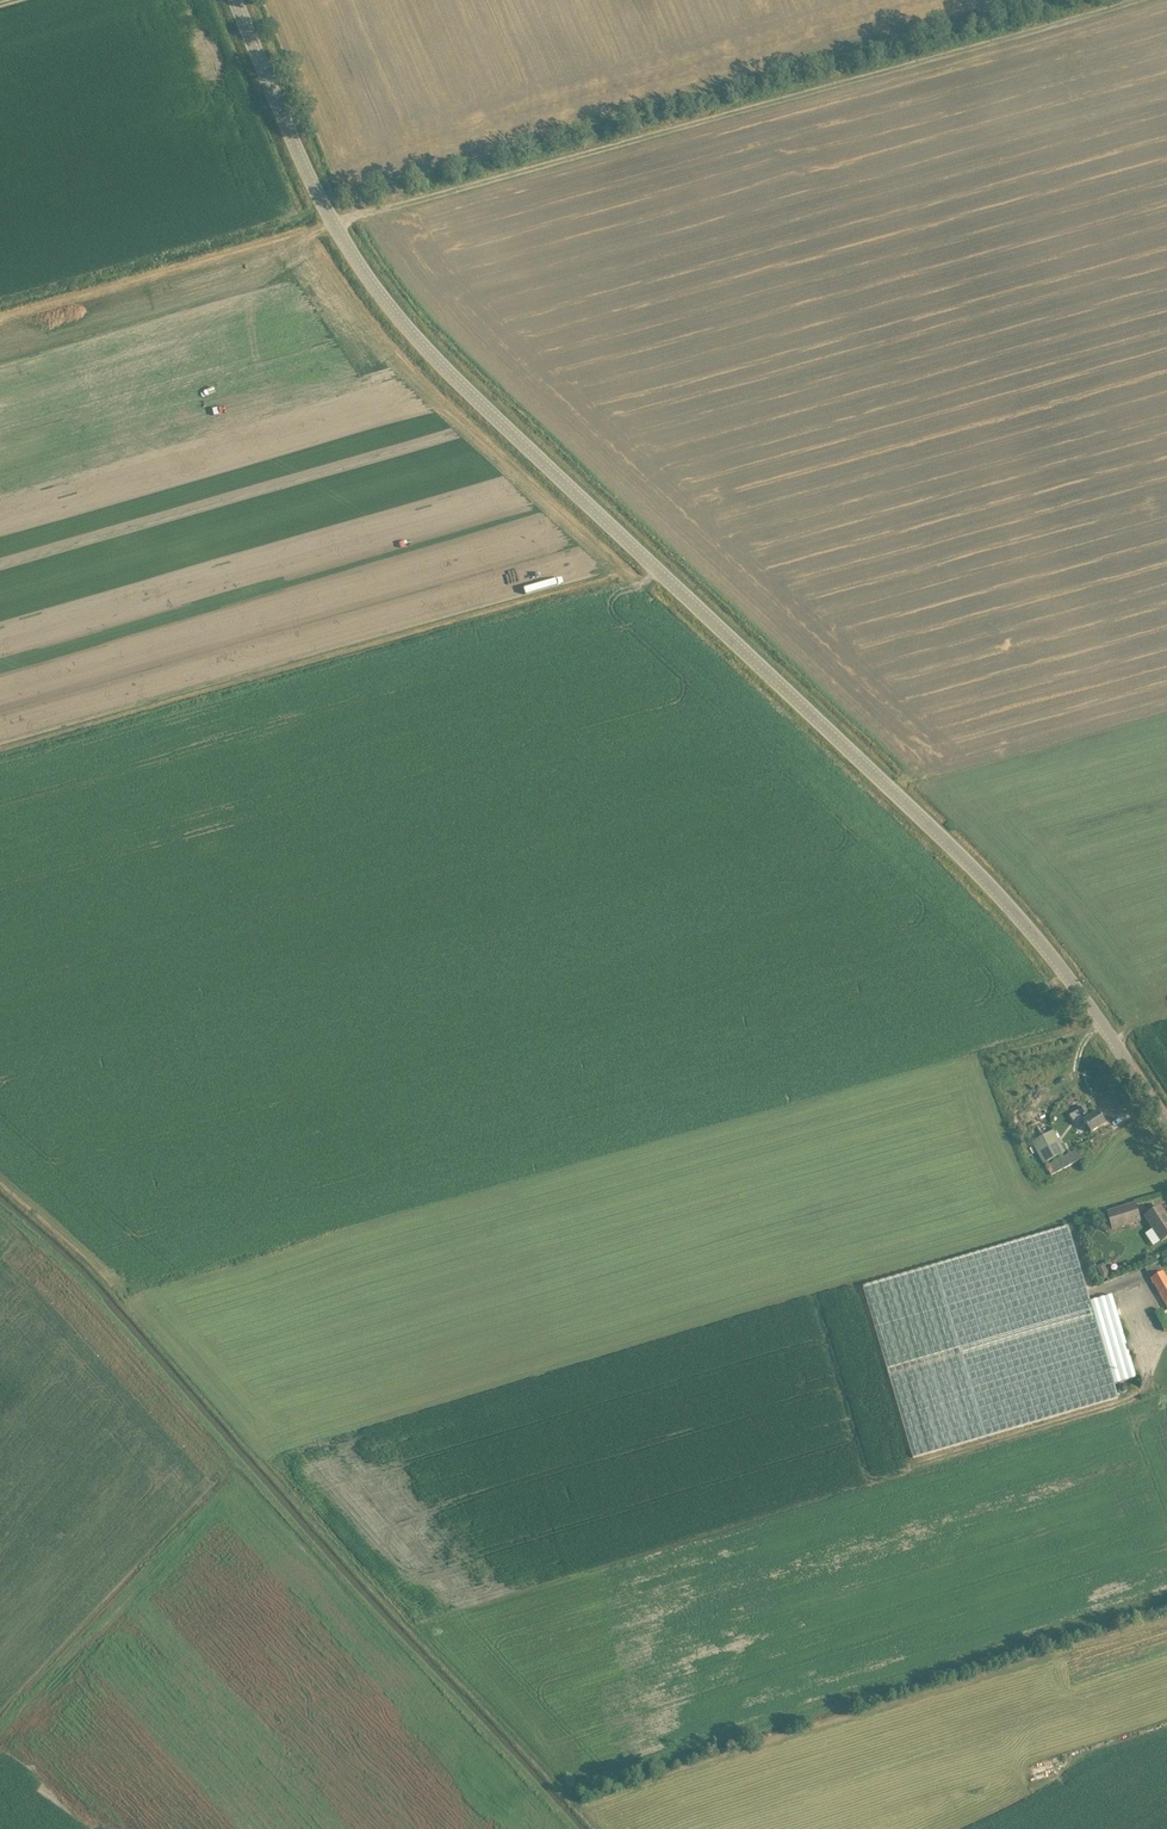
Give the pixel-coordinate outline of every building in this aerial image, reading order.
[(1084,1121),(1092,1132),(1106,1123),(1098,1111),(1091,1115),(1085,1107),(1070,1116),(1076,1125),(1084,1121)] [(1033,1128),(1038,1137),(1048,1132),(1043,1122),(1033,1128)] [(1031,1142),(1043,1163),(1064,1151),(1052,1130),(1031,1142)] [(1078,1150),(1047,1163),(1051,1174),(1083,1160),(1078,1150)] [(1134,1203),(1107,1211),(1113,1229),(1139,1221),(1134,1203)] [(1162,1241),(1166,1238),(1166,1217),(1160,1206),(1145,1216),(1154,1228),(1144,1235),(1152,1247),(1162,1241)] [(1068,1227),(866,1286),(914,1457),(1118,1397),(1114,1384),(1136,1378),(1112,1295),(1090,1301),(1068,1227)] [(1105,1269),(1099,1273),(1103,1279),(1109,1276),(1105,1269)] [(1150,1278),(1158,1293),(1152,1296),(1162,1313),(1166,1310),(1166,1278),(1163,1271),(1150,1278)]
